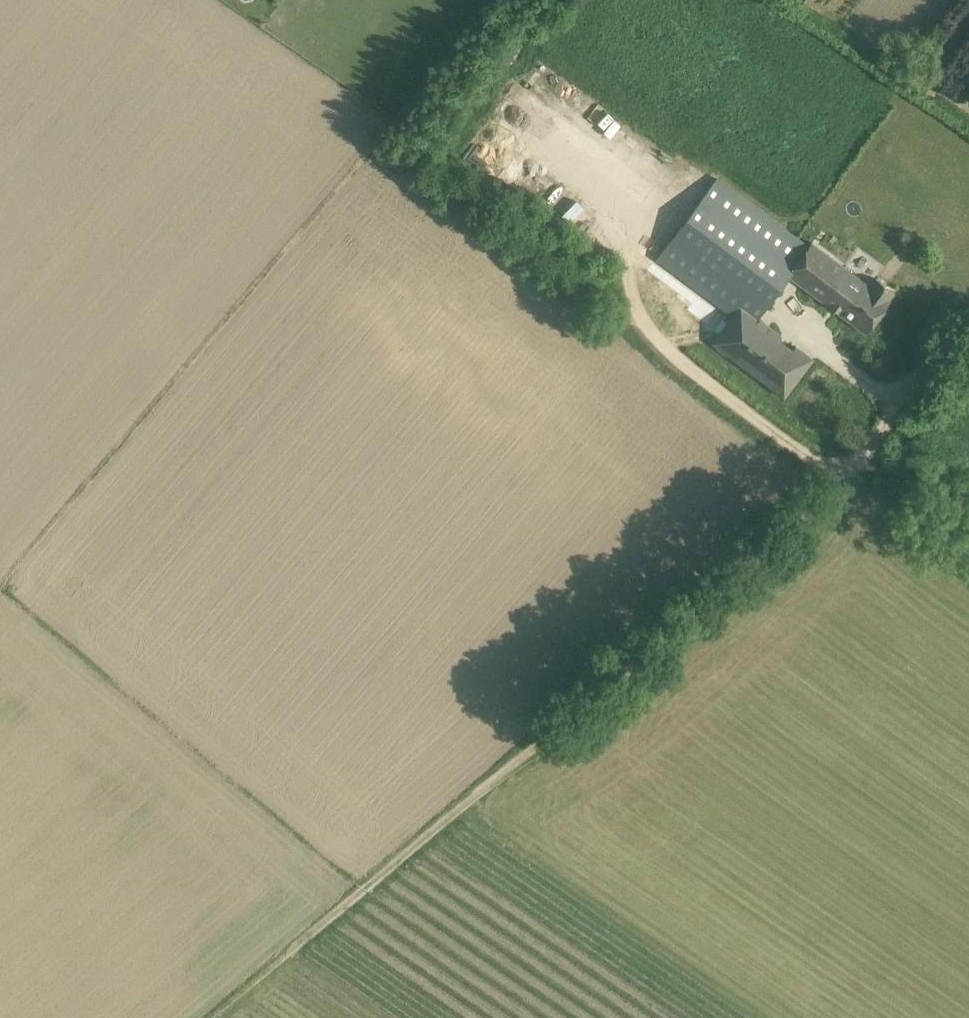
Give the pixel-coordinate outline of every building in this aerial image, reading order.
[(718,176),(656,259),(733,317),(711,344),(785,398),(814,358),(797,345),(793,349),(779,338),(780,334),(758,318),(791,275),(867,333),(891,301),(887,298),(893,291),(873,277),(868,284),(811,242),(809,245),(718,176)]
